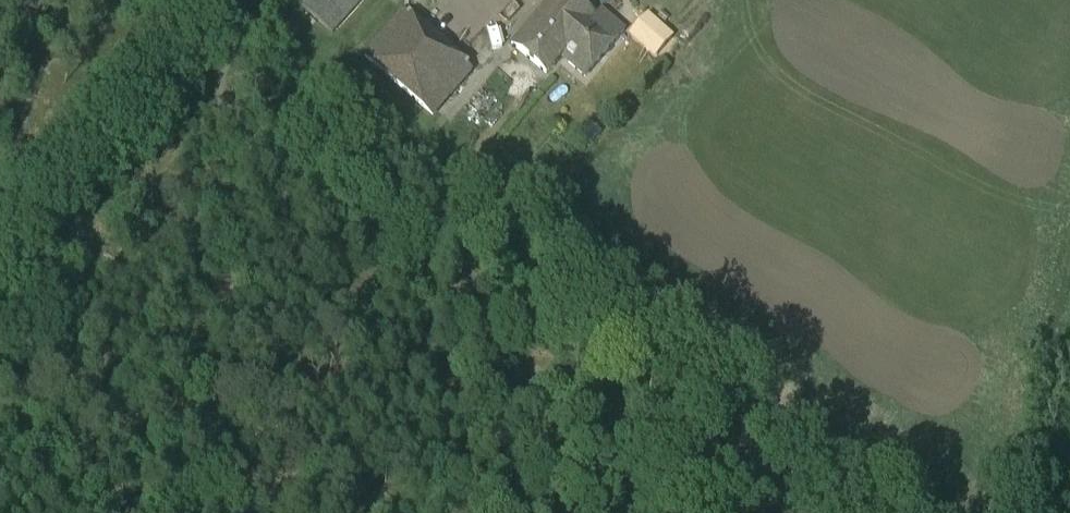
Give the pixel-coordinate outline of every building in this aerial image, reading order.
[(302,5),(333,33),(362,0),(306,0),(302,5)] [(556,60),(560,56),(585,76),(624,29),(608,16),(602,24),(573,0),(547,0),(511,44),(546,73),(556,60)] [(473,69),(418,23),(403,10),(364,55),(433,114),(473,69)] [(662,12),(657,17),(664,23),(669,18),(662,12)] [(590,150),(605,142),(597,129),(583,137),(590,150)]
